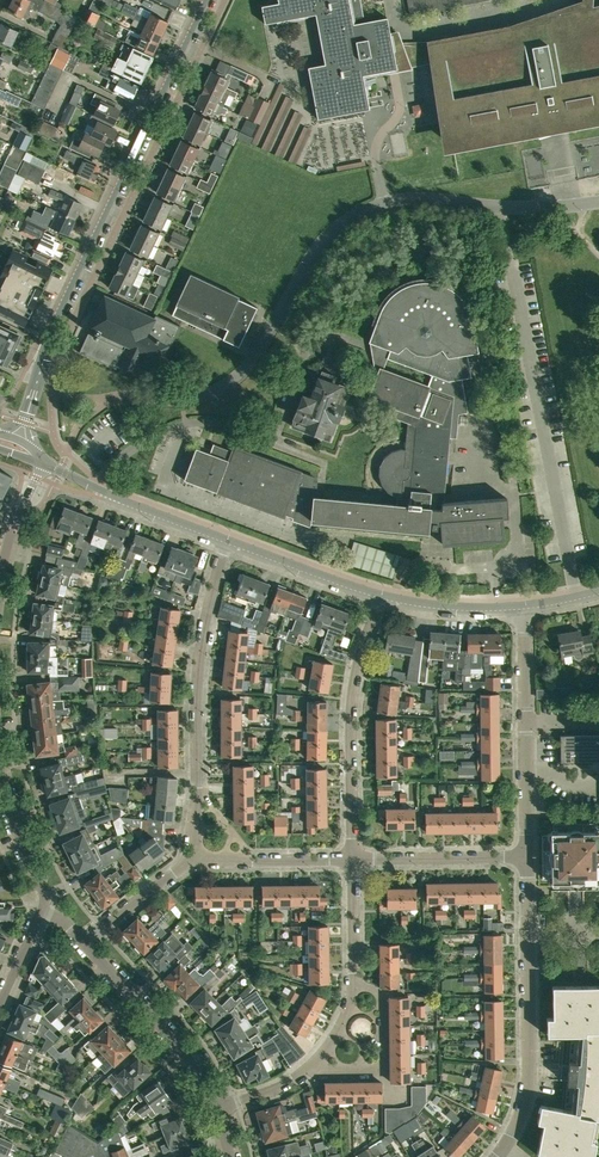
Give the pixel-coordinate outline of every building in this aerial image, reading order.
[(30,0),(29,0),(13,0),(8,10),(19,15),(26,18),(31,8),(38,11),(44,0),(30,0)] [(55,6),(45,1),(44,0),(39,11),(56,19),(61,24),(52,42),(63,48),(77,18),(55,6)] [(101,15),(106,6),(95,0),(94,0),(89,10),(92,11),(101,15)] [(121,11),(124,5),(116,0),(112,7),(121,11)] [(175,9),(179,0),(156,0),(175,9)] [(397,69),(430,63),(436,102),(443,101),(447,122),(451,145),(537,129),(560,125),(567,123),(568,127),(598,121),(598,5),(547,15),(548,20),(536,22),(428,43),(401,43),(397,33),(394,34),(390,34),(387,17),(353,23),(352,19),(364,17),(361,0),(271,0),(270,2),(270,4),(261,6),(265,24),(315,14),(325,64),(308,67),(317,119),(361,111),(370,109),(367,93),(366,91),(363,75),(394,70),(397,69)] [(410,14),(486,0),(407,0),(410,14)] [(148,19),(137,14),(139,9),(125,2),(120,13),(134,20),(163,34),(168,22),(150,14),(148,19)] [(101,16),(101,15),(92,11),(86,22),(98,28),(103,16),(101,16)] [(158,44),(163,34),(134,20),(129,30),(158,44)] [(12,29),(1,23),(0,27),(0,40),(11,46),(15,38),(24,43),(27,37),(17,32),(18,31),(12,29)] [(105,31),(98,28),(96,32),(93,37),(113,47),(113,46),(118,38),(105,31)] [(153,55),(158,44),(129,30),(127,35),(128,35),(125,41),(135,45),(134,46),(153,55)] [(49,65),(50,63),(55,52),(58,46),(52,43),(43,62),(49,65)] [(119,57),(146,69),(151,57),(123,44),(120,48),(123,50),(119,57)] [(63,69),(71,52),(58,46),(55,52),(50,63),(63,69)] [(0,56),(0,65),(2,61),(9,64),(13,57),(3,52),(1,56),(0,56)] [(49,65),(43,62),(27,54),(24,62),(36,68),(45,72),(47,68),(49,65)] [(140,81),(146,69),(119,57),(113,69),(140,81)] [(36,68),(24,62),(20,60),(17,67),(33,74),(36,68)] [(61,74),(63,69),(50,63),(49,65),(47,68),(61,74)] [(131,100),(138,86),(92,63),(89,69),(118,83),(113,91),(131,100)] [(229,64),(225,72),(247,83),(249,82),(252,75),(229,64)] [(58,80),(61,74),(47,68),(45,72),(45,74),(58,80)] [(237,92),(226,87),(229,80),(221,76),(222,74),(213,69),(210,76),(208,75),(206,81),(207,82),(206,84),(229,95),(235,98),(237,92)] [(55,86),(58,80),(45,74),(42,79),(55,86)] [(52,91),(55,86),(42,79),(39,85),(52,91)] [(279,82),(251,143),(256,145),(285,84),(279,82)] [(224,106),(229,95),(206,84),(204,88),(203,87),(200,93),(201,93),(201,95),(224,106)] [(50,97),(52,91),(39,85),(36,91),(50,97)] [(78,85),(75,91),(82,95),(85,88),(78,85)] [(1,98),(18,105),(21,99),(0,89),(0,97),(1,98)] [(47,103),(50,97),(36,91),(34,97),(47,103)] [(110,122),(113,124),(120,110),(111,106),(113,101),(95,92),(90,103),(98,106),(94,114),(110,122)] [(224,106),(201,95),(198,100),(197,99),(194,104),(196,105),(195,107),(213,116),(214,113),(217,115),(222,113),(225,115),(228,108),(224,106)] [(286,96),(262,148),(269,151),(294,99),(286,96)] [(44,109),(47,103),(34,97),(31,102),(44,109)] [(252,108),(249,107),(245,116),(259,123),(268,105),(256,99),(252,108)] [(424,103),(412,105),(414,117),(426,115),(424,103)] [(295,111),(275,154),(283,158),(303,114),(295,111)] [(94,114),(92,113),(83,131),(85,132),(86,132),(91,134),(90,135),(105,142),(110,144),(117,131),(108,126),(110,122),(94,114)] [(189,124),(207,133),(213,121),(195,113),(194,115),(192,114),(190,120),(191,120),(189,124)] [(42,134),(47,122),(42,119),(36,131),(42,134)] [(47,136),(53,125),(47,122),(42,134),(47,136)] [(201,145),(207,133),(189,124),(187,129),(186,128),(183,134),(185,134),(184,136),(201,145)] [(62,134),(57,131),(58,128),(53,125),(47,136),(58,141),(62,134)] [(27,149),(36,131),(25,126),(22,132),(20,131),(13,144),(26,150),(27,149)] [(305,126),(288,161),(296,164),(312,129),(305,126)] [(244,133),(240,131),(237,137),(250,143),(253,137),(244,133)] [(90,135),(91,134),(86,132),(85,132),(82,140),(74,136),(69,147),(87,156),(89,151),(99,155),(105,142),(90,135)] [(176,152),(194,161),(199,149),(182,141),(181,143),(179,142),(177,148),(178,148),(176,152)] [(232,145),(226,142),(225,141),(219,155),(226,159),(232,145)] [(22,158),(26,150),(13,144),(4,163),(17,169),(22,158)] [(67,150),(65,153),(63,157),(70,160),(80,165),(77,172),(93,180),(97,172),(95,171),(97,167),(90,164),(92,161),(73,152),(73,153),(67,150)] [(188,173),(194,161),(176,152),(174,157),(173,156),(170,162),(171,162),(170,164),(188,173)] [(226,159),(219,155),(218,155),(214,164),(215,164),(222,167),(226,159)] [(17,169),(16,172),(42,184),(49,170),(22,158),(17,169)] [(365,160),(336,166),(338,171),(366,166),(365,160)] [(17,169),(4,163),(0,171),(0,184),(16,191),(19,185),(11,181),(16,172),(17,169)] [(163,180),(181,189),(186,177),(168,169),(167,171),(166,170),(163,176),(165,176),(163,180)] [(207,184),(212,187),(217,177),(212,174),(207,184)] [(175,201),(181,189),(163,180),(161,185),(159,184),(157,190),(158,190),(157,193),(175,201)] [(212,187),(207,184),(201,181),(197,188),(209,194),(212,187)] [(82,204),(64,196),(65,195),(46,186),(43,194),(50,197),(47,206),(57,211),(75,219),(82,204)] [(12,197),(10,195),(7,196),(5,201),(6,204),(8,205),(11,204),(13,199),(12,197)] [(149,209),(167,217),(173,205),(155,197),(154,199),(153,198),(150,204),(151,204),(149,209)] [(191,211),(196,214),(199,215),(203,206),(194,202),(190,211),(191,211)] [(162,229),(167,217),(149,209),(147,213),(146,212),(143,218),(145,218),(144,221),(162,229)] [(75,219),(57,211),(54,219),(34,210),(29,220),(57,233),(59,230),(68,235),(75,219)] [(56,237),(44,232),(26,224),(23,231),(41,240),(38,246),(42,248),(42,249),(58,257),(61,249),(60,248),(62,244),(55,240),(56,237)] [(136,237),(154,245),(160,233),(142,225),(141,227),(139,226),(137,232),(138,233),(136,237)] [(172,237),(186,243),(189,236),(174,229),(170,236),(172,237)] [(148,257),(154,245),(136,237),(134,241),(133,240),(130,246),(132,246),(131,249),(148,257)] [(183,250),(186,243),(172,237),(169,243),(183,250)] [(24,326),(36,300),(38,301),(41,295),(39,295),(52,268),(37,261),(35,266),(25,261),(28,256),(13,249),(0,275),(0,314),(24,326)] [(30,256),(47,264),(51,257),(34,249),(30,256)] [(121,264),(138,272),(144,260),(126,252),(125,254),(124,253),(121,259),(123,260),(121,264)] [(166,268),(173,271),(178,260),(171,256),(166,268)] [(133,284),(138,272),(121,264),(120,266),(118,265),(116,271),(117,271),(115,275),(133,284)] [(173,271),(166,268),(157,264),(154,271),(169,279),(173,271)] [(172,315),(239,346),(245,332),(257,307),(238,298),(239,296),(190,273),(175,305),(176,305),(172,315)] [(139,287),(133,284),(115,275),(114,277),(113,277),(110,282),(112,283),(109,288),(133,299),(139,287)] [(508,510),(507,498),(442,503),(446,461),(449,437),(456,438),(459,411),(467,409),(462,379),(472,377),(468,354),(478,352),(473,321),(472,317),(471,314),(470,311),(469,308),(467,305),(465,302),(463,300),(461,297),(459,295),(457,293),(454,291),(451,289),(449,287),(446,286),(443,285),(440,284),(437,283),(434,282),(431,282),(427,281),(424,281),(421,282),(418,282),(415,283),(411,283),(408,284),(405,286),(403,287),(400,288),(397,290),(395,292),(392,294),(390,296),(388,299),(386,301),(384,304),(382,307),(381,310),(380,313),(374,327),(369,342),(382,347),(379,355),(387,358),(432,374),(428,386),(380,368),(369,397),(397,408),(394,416),(408,421),(405,449),(401,448),(391,451),(384,457),(380,466),(379,475),(381,485),(387,492),(396,496),(401,497),(401,494),(411,495),(410,503),(408,502),(407,506),(315,497),(316,478),(301,473),(302,471),(233,445),(231,451),(214,445),(215,444),(213,444),(210,453),(196,448),(184,479),(285,518),(286,515),(293,518),(292,520),(310,527),(312,520),(410,530),(427,531),(428,523),(432,523),(431,528),(437,529),(437,523),(441,524),(443,543),(503,539),(502,517),(508,517),(508,510)] [(154,294),(160,297),(161,297),(166,285),(159,282),(154,294)] [(160,297),(154,294),(151,293),(145,306),(153,310),(160,297)] [(156,314),(154,319),(105,297),(91,327),(95,329),(92,335),(88,333),(79,352),(116,369),(118,365),(136,373),(142,359),(157,365),(166,346),(170,347),(174,338),(180,325),(157,315),(156,314)] [(7,366),(21,336),(0,326),(0,363),(7,366)] [(347,391),(348,388),(339,385),(338,385),(333,383),(336,376),(322,371),(319,378),(313,393),(317,394),(316,397),(312,399),(303,396),(292,426),(329,440),(337,418),(341,417),(342,413),(343,410),(342,406),(345,398),(347,397),(349,394),(348,391),(347,391)] [(2,472),(0,471),(0,496),(3,498),(13,477),(2,472)] [(72,528),(79,512),(65,507),(62,513),(56,511),(50,526),(70,534),(72,528)] [(86,533),(88,528),(92,517),(79,512),(72,528),(80,531),(74,546),(83,549),(87,536),(88,535),(86,533)] [(101,555),(112,525),(99,519),(95,531),(92,538),(87,536),(83,549),(80,556),(86,558),(87,556),(92,543),(103,547),(100,555),(101,555)] [(122,543),(122,541),(127,530),(112,525),(101,555),(108,558),(114,544),(120,546),(119,549),(117,548),(114,557),(120,560),(126,545),(122,543)] [(39,539),(45,541),(47,531),(42,529),(39,539)] [(143,554),(149,538),(136,533),(132,545),(126,560),(132,562),(136,552),(143,554)] [(158,560),(159,555),(163,544),(149,538),(143,554),(138,568),(144,571),(149,557),(158,560)] [(60,558),(60,557),(63,548),(48,545),(46,554),(60,558)] [(172,547),(168,559),(165,566),(161,564),(158,572),(168,576),(169,579),(174,581),(185,552),(184,552),(177,549),(178,549),(177,549),(172,547)] [(184,551),(184,552),(185,552),(174,581),(175,581),(181,583),(182,581),(190,584),(187,591),(199,594),(202,580),(190,576),(197,557),(192,555),(192,554),(193,552),(185,549),(184,551)] [(65,559),(60,557),(60,558),(46,554),(44,560),(65,566),(64,569),(43,564),(42,570),(40,570),(38,578),(67,585),(68,585),(71,574),(80,576),(81,570),(75,568),(75,567),(64,565),(65,559)] [(113,580),(117,570),(109,567),(106,577),(113,580)] [(248,600),(256,579),(242,574),(240,581),(241,581),(235,596),(248,600)] [(56,601),(64,603),(66,595),(64,595),(67,585),(38,578),(36,587),(38,588),(37,593),(57,598),(56,601)] [(256,579),(248,600),(256,603),(257,600),(263,602),(270,584),(256,579)] [(285,613),(293,592),(278,587),(272,604),(266,602),(260,620),(256,629),(264,632),(273,608),(285,613)] [(171,592),(164,589),(161,597),(168,600),(170,593),(171,592)] [(300,618),(302,613),(307,597),(293,592),(285,613),(300,618)] [(183,598),(172,594),(170,593),(168,600),(170,600),(181,604),(183,598)] [(75,604),(64,603),(56,601),(55,605),(34,603),(33,609),(31,609),(30,616),(54,619),(55,612),(52,610),(52,609),(74,611),(75,604)] [(327,629),(335,608),(321,603),(315,620),(305,617),(303,622),(299,633),(307,636),(311,626),(320,629),(321,626),(327,629)] [(243,617),(244,614),(246,609),(232,604),(227,618),(241,624),(243,617)] [(180,609),(168,607),(162,607),(160,621),(177,623),(180,609)] [(341,637),(344,629),(350,613),(335,608),(327,629),(328,629),(320,652),(334,658),(337,650),(331,648),(333,643),(336,635),(341,637)] [(256,629),(260,620),(244,614),(243,617),(241,624),(256,629)] [(58,620),(54,619),(30,616),(29,626),(31,626),(30,632),(51,635),(50,639),(58,639),(59,639),(60,633),(56,633),(58,620)] [(299,633),(303,622),(296,619),(292,629),(290,628),(285,641),(295,644),(299,633)] [(175,638),(177,623),(160,621),(158,635),(175,638)] [(248,632),(242,631),(230,630),(228,644),(246,646),(248,632)] [(589,635),(581,637),(580,630),(558,634),(562,657),(574,655),(574,656),(575,657),(576,658),(577,659),(578,659),(580,659),(581,659),(582,658),(583,658),(583,657),(584,656),(584,655),(584,654),(584,653),(592,651),(589,635)] [(445,632),(431,631),(430,643),(429,648),(428,657),(443,658),(443,657),(444,655),(444,650),(445,632)] [(413,642),(414,637),(388,632),(386,644),(386,648),(408,652),(408,651),(410,651),(405,681),(416,683),(417,681),(418,672),(422,650),(423,644),(413,642)] [(459,654),(459,645),(460,634),(445,632),(444,650),(444,655),(443,657),(457,658),(456,682),(463,682),(464,654),(459,654)] [(482,655),(503,654),(503,643),(500,643),(500,634),(498,634),(498,632),(491,632),(491,634),(483,634),(483,651),(482,651),(482,655)] [(482,651),(483,651),(483,634),(468,634),(468,651),(464,651),(464,654),(463,682),(464,682),(464,690),(500,689),(500,683),(486,683),(486,679),(464,679),(464,675),(470,675),(470,668),(483,668),(482,655),(482,651)] [(173,652),(175,638),(158,635),(156,649),(173,652)] [(58,645),(58,639),(50,639),(50,642),(28,642),(28,647),(26,647),(26,656),(48,656),(48,657),(58,657),(58,645)] [(228,644),(227,658),(244,661),(246,646),(228,644)] [(171,666),(173,652),(156,649),(154,663),(171,666)] [(418,672),(417,681),(425,682),(429,650),(422,650),(418,672)] [(48,665),(48,657),(48,656),(26,656),(26,666),(28,666),(28,671),(50,671),(50,676),(54,676),(78,676),(69,676),(68,669),(63,669),(63,668),(58,668),(51,668),(50,666),(48,665)] [(243,675),(244,661),(227,658),(225,673),(243,675)] [(313,674),(330,677),(333,663),(315,660),(313,674)] [(500,677),(492,677),(492,662),(486,662),(486,679),(486,683),(500,683),(500,677)] [(170,673),(158,672),(153,672),(152,686),(169,688),(170,673)] [(241,689),(243,675),(225,673),(223,687),(241,689)] [(328,691),(330,677),(313,674),(310,688),(328,691)] [(27,693),(28,703),(51,700),(50,691),(58,691),(58,688),(75,688),(78,685),(78,676),(54,676),(54,680),(52,682),(49,683),(49,682),(43,683),(43,682),(41,683),(35,684),(28,685),(29,693),(27,693)] [(272,683),(265,682),(264,692),(271,693),(272,683)] [(399,685),(394,684),(382,683),(380,697),(397,699),(399,685)] [(169,702),(169,688),(152,686),(151,701),(169,702)] [(448,693),(438,693),(439,702),(448,702),(448,693)] [(461,705),(461,709),(498,708),(498,694),(481,694),(481,702),(477,702),(477,704),(461,705)] [(395,714),(397,699),(380,697),(378,711),(395,714)] [(241,699),(234,699),(223,699),(222,713),(241,713),(241,699)] [(69,707),(64,708),(63,700),(51,700),(28,703),(30,713),(32,713),(32,720),(53,717),(68,715),(68,713),(70,713),(69,707)] [(326,701),(314,701),(309,701),(308,715),(326,715),(326,701)] [(481,715),(481,722),(498,722),(498,708),(461,709),(461,713),(477,713),(477,715),(481,715)] [(159,724),(177,723),(177,709),(165,709),(159,709),(159,724)] [(85,722),(85,724),(86,729),(92,729),(97,728),(96,712),(89,713),(89,721),(85,722)] [(241,727),(241,713),(222,713),(222,727),(241,727)] [(33,737),(55,734),(63,732),(62,722),(77,720),(76,714),(68,715),(53,717),(32,720),(33,726),(31,726),(33,737)] [(326,730),(326,715),(308,715),(308,729),(326,730)] [(377,733),(395,733),(395,719),(377,719),(377,733)] [(498,736),(498,722),(481,722),(482,730),(477,730),(477,732),(461,732),(461,737),(498,736)] [(159,738),(177,738),(177,723),(159,724),(159,738)] [(241,742),(241,727),(222,727),(222,742),(241,742)] [(104,728),(104,738),(117,738),(117,728),(104,728)] [(325,744),(326,730),(308,729),(308,744),(325,744)] [(378,747),(395,747),(395,733),(377,733),(378,747)] [(64,741),(57,743),(55,734),(33,737),(34,746),(36,746),(37,755),(58,752),(65,750),(66,756),(85,752),(85,751),(84,744),(76,746),(76,744),(65,747),(64,741)] [(560,735),(560,737),(561,761),(561,762),(598,761),(598,734),(560,735)] [(482,743),(482,750),(499,750),(498,736),(461,737),(461,741),(477,741),(477,743),(482,743)] [(159,752),(177,752),(177,738),(159,738),(159,747),(151,747),(151,752),(159,752)] [(241,756),(241,742),(222,742),(222,756),(241,756)] [(325,758),(325,744),(308,744),(307,758),(313,758),(325,758)] [(378,762),(396,762),(395,747),(378,747),(378,762)] [(499,764),(499,750),(482,750),(482,758),(477,758),(478,760),(462,760),(462,764),(499,764)] [(63,776),(60,765),(86,759),(85,752),(66,756),(58,758),(59,762),(41,767),(42,772),(40,772),(42,782),(63,776)] [(159,767),(165,767),(177,767),(177,752),(159,752),(159,767)] [(378,776),(390,776),(396,776),(396,762),(378,762),(378,776)] [(499,778),(499,764),(462,764),(462,769),(477,768),(477,771),(482,770),(482,778),(499,778)] [(235,780),(253,780),(252,765),(246,765),(234,765),(235,780)] [(308,782),(325,782),(325,768),(313,768),(308,768),(308,782)] [(47,790),(48,795),(66,790),(67,794),(68,794),(75,793),(85,790),(83,782),(77,784),(75,773),(63,776),(42,782),(45,791),(47,790)] [(177,778),(158,776),(150,776),(150,782),(158,782),(157,791),(176,793),(177,778)] [(105,777),(97,779),(99,786),(106,784),(105,777)] [(235,794),(253,794),(253,780),(235,780),(235,794)] [(308,797),(326,797),(325,782),(308,782),(308,797)] [(392,789),(392,785),(390,784),(378,785),(378,794),(390,793),(392,793),(392,789)] [(111,801),(119,802),(119,788),(108,787),(111,801)] [(127,788),(119,788),(119,802),(126,803),(127,788)] [(80,830),(94,824),(92,819),(82,822),(81,818),(83,817),(84,815),(79,799),(87,796),(85,790),(75,793),(68,794),(69,797),(62,800),(50,804),(52,808),(50,809),(56,828),(58,827),(60,832),(78,826),(80,830)] [(175,807),(176,793),(157,791),(156,804),(148,803),(148,805),(175,807)] [(235,808),(253,808),(253,794),(235,794),(235,808)] [(308,811),(326,811),(326,797),(308,797),(308,811)] [(173,821),(175,807),(148,805),(147,819),(148,819),(148,826),(163,827),(164,820),(173,821)] [(483,813),(483,831),(497,830),(497,820),(499,820),(499,805),(494,805),(494,813),(483,813)] [(113,821),(119,816),(120,808),(110,807),(112,817),(113,821)] [(247,822),(248,830),(253,830),(253,808),(235,808),(235,823),(247,822)] [(415,827),(415,815),(415,809),(400,810),(400,827),(415,827)] [(386,827),(400,827),(400,810),(379,810),(379,815),(386,815),(386,827)] [(287,833),(287,816),(291,816),(291,811),(277,811),(277,814),(274,814),(275,834),(287,833)] [(314,833),(314,826),(326,825),(326,811),(308,811),(308,833),(314,833)] [(425,831),(440,831),(440,813),(425,814),(425,831)] [(440,831),(454,831),(454,813),(440,813),(440,831)] [(454,831),(468,831),(468,813),(454,813),(454,831)] [(468,831),(483,831),(483,813),(468,813),(468,831)] [(124,823),(119,816),(113,821),(117,833),(124,831),(121,824),(124,823)] [(162,857),(160,854),(165,851),(159,843),(162,841),(163,827),(148,826),(148,819),(147,819),(141,819),(141,827),(140,829),(148,829),(147,833),(143,835),(147,840),(141,845),(154,863),(162,857)] [(551,879),(551,891),(569,890),(577,890),(583,890),(598,890),(598,881),(598,831),(597,823),(554,823),(554,832),(551,832),(551,835),(542,835),(543,879),(551,879)] [(68,857),(94,844),(88,832),(96,828),(94,824),(80,830),(82,834),(64,843),(66,847),(64,848),(68,857)] [(87,870),(86,868),(103,859),(95,843),(94,844),(68,857),(77,874),(87,870)] [(147,868),(154,863),(141,845),(130,854),(141,869),(145,866),(147,868)] [(100,873),(84,885),(93,896),(115,879),(127,871),(133,866),(127,858),(117,866),(117,873),(116,874),(115,873),(113,873),(105,879),(100,873)] [(133,866),(127,871),(134,880),(140,876),(133,866)] [(115,879),(93,896),(102,908),(117,896),(112,889),(119,884),(115,879)] [(440,901),(455,901),(455,883),(440,884),(440,901)] [(455,901),(469,901),(469,883),(455,883),(455,901)] [(469,901),(483,901),(483,883),(469,883),(469,901)] [(483,883),(483,901),(495,901),(495,908),(501,908),(500,893),(498,893),(498,883),(483,883)] [(426,902),(440,901),(440,884),(426,884),(426,902)] [(253,904),(253,898),(253,886),(239,887),(239,904),(253,904)] [(262,904),(276,904),(276,886),(262,886),(262,898),(262,904)] [(276,904),(291,904),(291,886),(276,886),(276,904)] [(291,904),(305,903),(305,886),(291,886),(291,904)] [(327,897),(320,898),(320,886),(305,886),(305,903),(327,903),(327,897)] [(196,905),(210,905),(210,887),(188,887),(188,893),(195,893),(196,905)] [(210,905),(224,905),(224,887),(210,887),(210,905)] [(224,905),(239,904),(239,887),(224,887),(224,905)] [(380,907),(402,907),(401,889),(387,889),(387,901),(380,902),(380,907)] [(401,889),(402,907),(416,907),(416,889),(401,889)] [(168,893),(161,900),(168,909),(176,902),(168,893)] [(12,905),(5,905),(5,902),(0,902),(0,919),(1,919),(13,919),(13,910),(12,910),(12,905)] [(132,943),(164,914),(160,910),(153,916),(152,919),(148,923),(146,921),(144,924),(138,917),(123,932),(132,943)] [(157,928),(159,925),(167,918),(164,914),(132,943),(142,953),(151,945),(157,940),(149,932),(154,928),(157,928)] [(484,918),(484,930),(503,930),(503,923),(492,923),(492,918),(484,918)] [(310,940),(328,939),(327,925),(310,925),(310,940)] [(158,967),(159,968),(175,953),(180,959),(182,957),(185,954),(194,946),(188,940),(183,945),(172,933),(148,956),(153,962),(152,963),(157,968),(158,967)] [(205,945),(211,939),(209,937),(206,934),(200,941),(205,945)] [(484,947),(485,950),(501,950),(501,935),(484,935),(484,943),(480,943),(480,947),(484,947)] [(310,954),(328,954),(328,939),(310,940),(310,954)] [(398,944),(392,944),(380,944),(380,958),(398,958),(398,953),(398,944)] [(43,981),(57,967),(50,958),(50,955),(46,950),(40,951),(38,957),(39,960),(34,972),(32,971),(28,979),(34,981),(37,976),(42,982),(43,981)] [(501,963),(501,950),(485,950),(485,954),(480,954),(480,956),(485,956),(485,964),(501,963)] [(174,987),(188,973),(184,969),(185,967),(183,965),(190,959),(185,954),(182,957),(180,959),(178,960),(181,963),(174,970),(165,978),(166,979),(164,981),(171,989),(173,986),(174,987)] [(311,968),(328,968),(328,954),(310,954),(311,968)] [(234,964),(238,960),(233,955),(229,958),(234,964)] [(398,958),(380,958),(381,973),(398,973),(398,963),(398,958)] [(502,977),(501,963),(485,964),(485,971),(480,971),(481,974),(485,973),(485,977),(502,977)] [(52,993),(67,978),(57,967),(43,981),(42,982),(52,993)] [(202,986),(215,974),(210,968),(203,974),(200,972),(199,973),(194,968),(188,973),(174,987),(181,994),(183,993),(186,996),(199,983),(202,986)] [(311,983),(316,983),(328,982),(328,968),(311,968),(311,983)] [(220,969),(215,974),(219,978),(224,973),(220,969)] [(381,987),(393,987),(398,987),(398,973),(381,973),(381,987)] [(215,999),(207,991),(220,979),(219,978),(215,974),(202,986),(205,989),(200,994),(192,1002),(195,1006),(194,1007),(200,1014),(215,999)] [(502,991),(502,977),(485,977),(485,981),(481,981),(481,984),(485,984),(485,991),(502,991)] [(68,997),(69,997),(77,989),(67,978),(52,993),(59,1001),(43,1014),(51,1023),(66,1009),(64,1007),(62,1004),(68,998),(68,997)] [(36,997),(41,986),(38,985),(37,987),(29,983),(25,992),(36,997)] [(240,994),(243,998),(255,987),(251,983),(240,994)] [(537,1154),(552,1156),(594,1156),(598,1130),(598,985),(588,985),(583,985),(576,985),(552,986),(553,1017),(547,1017),(547,1035),(572,1035),(568,1074),(565,1109),(560,1108),(541,1104),(537,1122),(543,1123),(537,1154)] [(326,998),(315,992),(310,989),(303,1002),(319,1011),(326,998)] [(288,994),(295,998),(298,994),(291,990),(288,994)] [(293,1003),(295,998),(288,994),(286,999),(293,1003)] [(241,995),(236,1000),(231,995),(221,1005),(215,999),(200,1014),(207,1021),(208,1019),(212,1023),(225,1010),(228,1013),(229,1012),(233,1008),(234,1007),(243,998),(241,995)] [(248,1007),(254,1003),(249,995),(242,1000),(248,1007)] [(73,1027),(94,1007),(85,996),(76,1004),(70,1010),(76,1016),(60,1030),(65,1034),(73,1027)] [(391,1011),(408,1011),(408,996),(402,996),(390,996),(391,1011)] [(41,1010),(44,1003),(30,997),(27,1004),(41,1010)] [(485,1012),(486,1015),(502,1015),(502,1001),(485,1001),(485,1009),(481,1009),(481,1012),(485,1012)] [(312,1023),(319,1011),(303,1002),(296,1014),(312,1023)] [(36,1011),(31,1009),(20,1004),(18,1004),(14,1012),(16,1013),(14,1017),(39,1028),(44,1033),(48,1028),(41,1022),(32,1019),(36,1011)] [(85,1035),(95,1026),(104,1018),(94,1007),(73,1027),(77,1031),(80,1029),(85,1035)] [(223,1044),(242,1031),(238,1024),(242,1021),(238,1016),(239,1015),(234,1007),(233,1008),(229,1012),(233,1018),(227,1023),(217,1029),(220,1035),(219,1037),(223,1044)] [(279,1012),(286,1016),(288,1011),(281,1007),(279,1012)] [(409,1025),(408,1011),(391,1011),(391,1025),(409,1025)] [(305,1036),(312,1023),(296,1014),(289,1027),(305,1036)] [(486,1029),(502,1029),(502,1015),(486,1015),(486,1019),(481,1019),(481,1022),(486,1022),(486,1029)] [(42,1036),(44,1033),(39,1028),(14,1017),(12,1022),(10,1021),(7,1029),(9,1030),(8,1030),(24,1038),(28,1030),(36,1033),(42,1036)] [(114,1029),(112,1030),(108,1025),(99,1034),(95,1037),(94,1035),(83,1045),(87,1049),(89,1048),(97,1056),(103,1051),(120,1035),(114,1029)] [(294,1038),(282,1025),(276,1030),(278,1033),(287,1044),(294,1038)] [(409,1039),(409,1025),(391,1025),(391,1039),(409,1039)] [(44,1033),(49,1037),(54,1032),(49,1028),(44,1033)] [(503,1043),(502,1029),(486,1029),(486,1037),(481,1037),(481,1039),(486,1039),(486,1043),(503,1043)] [(230,1050),(234,1056),(255,1043),(257,1046),(263,1042),(256,1033),(247,1039),(242,1031),(223,1044),(227,1051),(230,1050)] [(272,1037),(282,1054),(291,1048),(287,1044),(278,1033),(272,1037)] [(21,1042),(15,1039),(4,1034),(1,1041),(3,1042),(1,1046),(32,1060),(44,1065),(47,1060),(19,1048),(21,1042)] [(130,1049),(125,1044),(126,1042),(120,1035),(103,1051),(109,1057),(100,1066),(105,1072),(121,1057),(130,1049)] [(409,1054),(409,1039),(391,1039),(391,1054),(409,1054)] [(503,1057),(503,1043),(486,1043),(486,1046),(482,1047),(482,1050),(486,1050),(486,1057),(503,1057)] [(267,1074),(262,1063),(261,1061),(267,1058),(266,1055),(272,1051),(269,1044),(255,1050),(257,1054),(239,1063),(242,1071),(240,1072),(243,1079),(246,1078),(246,1079),(257,1074),(259,1078),(267,1074)] [(60,1063),(71,1053),(66,1048),(61,1052),(58,1052),(52,1045),(46,1050),(60,1063)] [(29,1059),(1,1046),(0,1049),(0,1060),(5,1062),(24,1070),(27,1064),(29,1059)] [(71,1053),(60,1063),(65,1068),(76,1059),(71,1053)] [(409,1068),(409,1054),(391,1054),(391,1068),(409,1068)] [(126,1092),(133,1086),(141,1079),(150,1071),(143,1063),(142,1064),(138,1059),(129,1067),(125,1070),(124,1069),(118,1074),(115,1070),(107,1077),(113,1084),(116,1081),(126,1092)] [(3,1066),(0,1065),(0,1078),(19,1087),(21,1081),(14,1078),(17,1073),(16,1072),(3,1066)] [(478,1079),(480,1080),(499,1084),(502,1070),(486,1067),(484,1073),(480,1072),(478,1079)] [(409,1082),(409,1068),(391,1068),(392,1082),(403,1082),(409,1082)] [(472,1071),(471,1078),(477,1079),(478,1079),(480,1072),(472,1071)] [(19,1087),(0,1078),(0,1092),(3,1086),(16,1092),(19,1087)] [(137,1109),(164,1091),(157,1080),(148,1087),(137,1095),(140,1099),(134,1104),(126,1112),(128,1115),(137,1109)] [(496,1098),(499,1084),(480,1080),(478,1090),(477,1093),(496,1098)] [(354,1100),(368,1100),(368,1082),(353,1083),(354,1100)] [(382,1100),(382,1094),(382,1082),(368,1082),(368,1100),(382,1100)] [(317,1100),(339,1100),(339,1083),(325,1083),(325,1095),(317,1095),(317,1100)] [(339,1100),(354,1100),(353,1083),(339,1083),(339,1100)] [(459,1093),(467,1095),(468,1088),(461,1086),(459,1093)] [(476,1097),(477,1093),(478,1090),(468,1088),(467,1095),(476,1097)] [(37,1095),(61,1106),(65,1098),(51,1092),(49,1096),(39,1091),(37,1095)] [(157,1110),(172,1101),(164,1091),(137,1109),(141,1114),(147,1110),(151,1116),(153,1116),(158,1112),(157,1110)] [(77,1112),(88,1101),(81,1093),(72,1107),(77,1112)] [(493,1112),(496,1098),(477,1093),(476,1097),(474,1107),(493,1112)] [(426,1099),(412,1099),(412,1105),(419,1111),(426,1102),(426,1099)] [(88,1101),(77,1112),(82,1117),(94,1106),(88,1101)] [(292,1110),(286,1112),(285,1106),(282,1104),(267,1109),(267,1108),(265,1108),(266,1109),(255,1112),(258,1122),(260,1121),(262,1126),(289,1119),(295,1117),(306,1113),(315,1111),(313,1103),(306,1105),(307,1108),(295,1112),(292,1110)] [(72,1111),(58,1104),(54,1112),(58,1114),(56,1119),(66,1124),(72,1111)] [(412,1105),(406,1107),(406,1122),(415,1116),(419,1111),(412,1105)] [(423,1121),(428,1115),(424,1112),(422,1110),(417,1116),(423,1121)] [(453,1122),(458,1116),(450,1110),(446,1115),(453,1122)] [(5,1113),(0,1111),(0,1118),(22,1127),(24,1122),(5,1113)] [(120,1114),(113,1119),(117,1127),(123,1123),(125,1122),(120,1114)] [(181,1120),(179,1115),(172,1117),(171,1114),(160,1119),(152,1122),(155,1130),(162,1127),(165,1134),(184,1127),(184,1126),(184,1125),(183,1121),(181,1120)] [(463,1126),(475,1137),(485,1127),(473,1115),(465,1123),(463,1126)] [(463,1126),(465,1123),(458,1116),(453,1122),(461,1129),(463,1126)] [(61,1139),(68,1125),(55,1119),(49,1133),(61,1139)] [(261,1131),(264,1141),(293,1132),(289,1119),(262,1126),(263,1131),(261,1131)] [(127,1153),(119,1134),(117,1127),(98,1143),(68,1124),(68,1125),(61,1139),(55,1152),(61,1154),(67,1156),(128,1156),(127,1153)] [(466,1147),(475,1137),(463,1126),(461,1129),(454,1136),(466,1147)] [(182,1142),(189,1139),(187,1134),(187,1132),(186,1129),(184,1128),(184,1127),(165,1134),(168,1142),(161,1145),(164,1152),(183,1145),(182,1142)] [(454,1136),(444,1127),(439,1133),(449,1141),(444,1147),(456,1156),(457,1156),(466,1147),(454,1136)] [(0,1137),(0,1143),(10,1147),(12,1142),(0,1137)] [(387,1149),(381,1139),(369,1147),(375,1156),(387,1149)] [(418,1143),(416,1140),(411,1144),(418,1155),(414,1156),(427,1156),(418,1143)] [(298,1141),(266,1149),(268,1156),(296,1156),(300,1156),(311,1152),(309,1146),(299,1148),(298,1141)] [(322,1141),(313,1144),(315,1151),(324,1148),(322,1141)] [(428,1148),(423,1141),(418,1143),(427,1156),(441,1156),(433,1145),(428,1148)] [(10,1147),(0,1143),(0,1150),(8,1153),(10,1147)] [(145,1146),(127,1153),(128,1156),(150,1156),(145,1146)] [(366,1149),(364,1150),(358,1154),(359,1156),(371,1156),(368,1152),(366,1149)]
